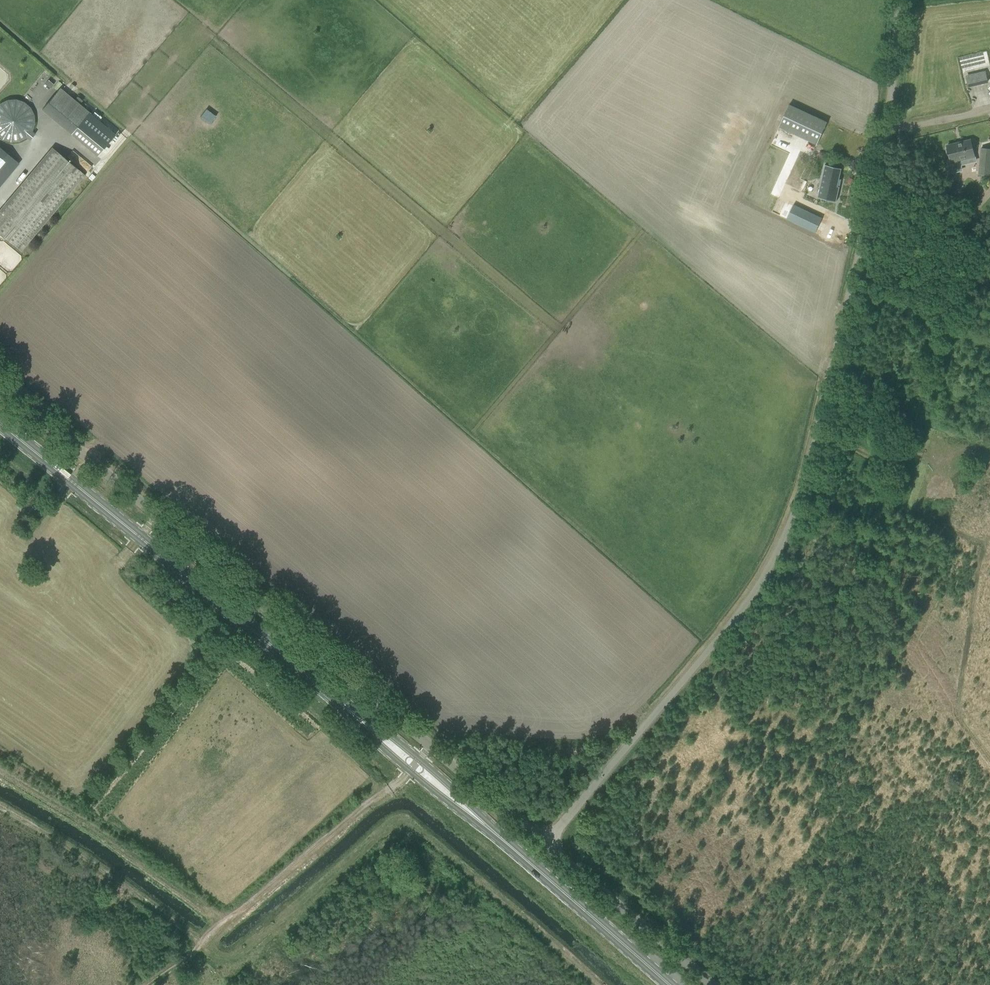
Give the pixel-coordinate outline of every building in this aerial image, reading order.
[(988,67),(968,70),(970,85),(989,83),(989,80),(988,67)] [(48,80),(45,84),(51,88),(54,84),(48,80)] [(60,88),(42,110),(98,156),(116,134),(60,88)] [(0,102),(0,141),(36,139),(33,100),(0,102)] [(826,123),(789,105),(779,127),(816,145),(826,123)] [(971,139),(946,145),(950,163),(951,163),(959,161),(959,165),(968,163),(967,159),(974,157),(975,157),(971,139)] [(85,175),(51,147),(0,210),(0,234),(22,252),(85,175)] [(18,162),(0,147),(0,184),(18,162)] [(980,147),(978,175),(989,176),(989,148),(980,147)] [(825,164),(818,197),(836,202),(840,186),(838,186),(842,168),(825,164)] [(794,174),(790,186),(805,191),(809,180),(794,174)] [(793,205),(787,219),(815,232),(822,218),(793,205)]
